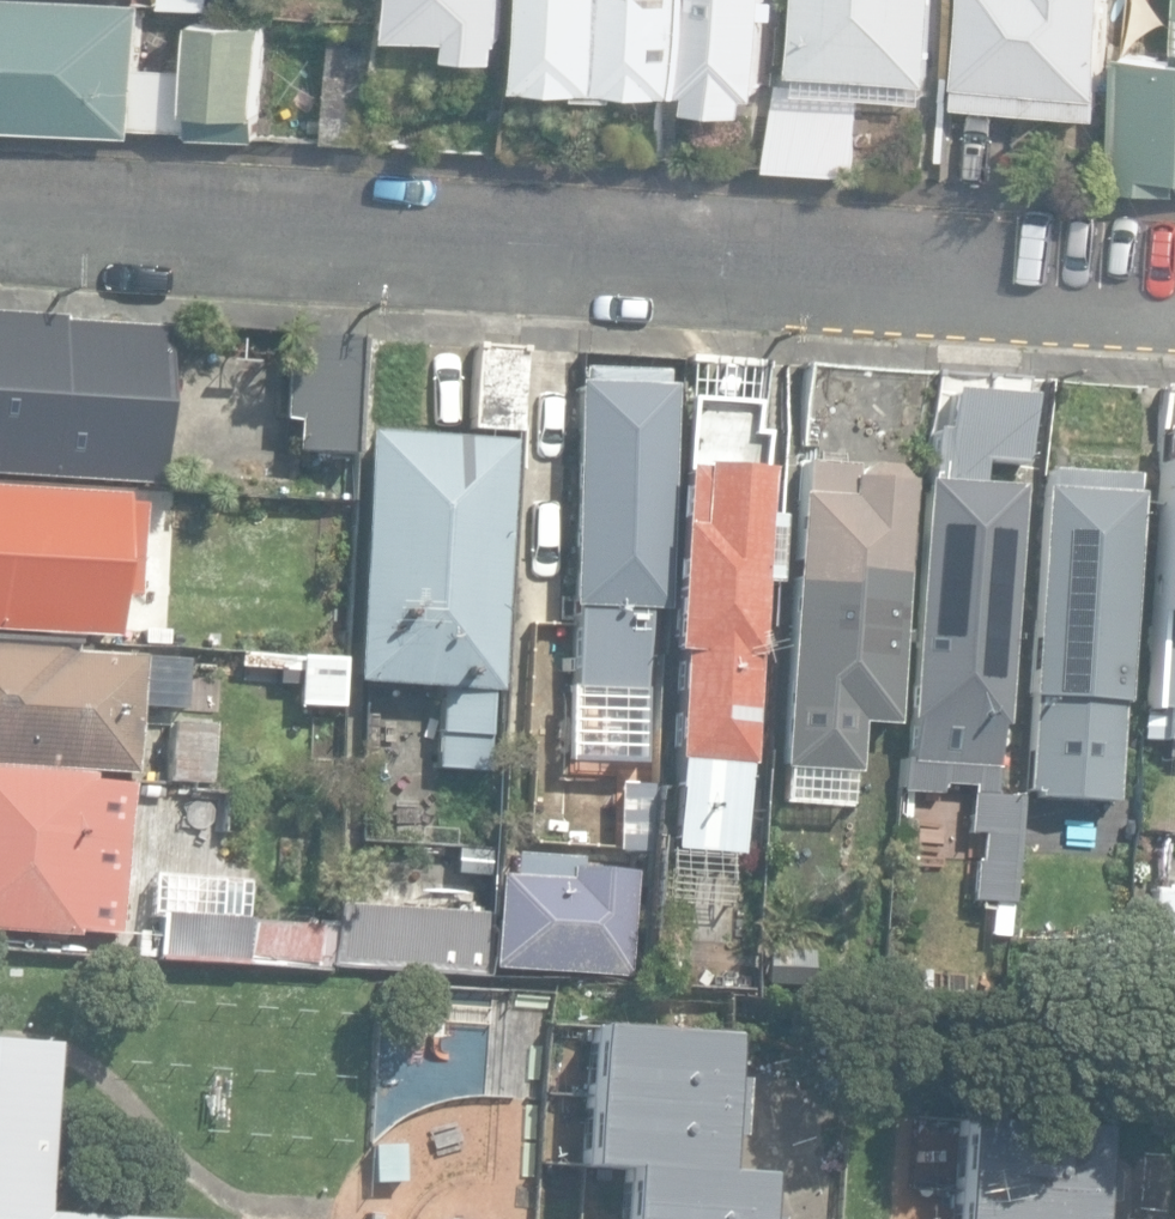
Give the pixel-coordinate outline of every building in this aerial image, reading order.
[(257,140),(265,24),(199,20),(196,68),(142,65),(145,2),(113,0),(0,0),(0,126),(135,134),(135,126),(193,130),(192,136),(257,140)] [(502,59),(504,43),(505,43),(507,0),(397,0),(395,37),(453,40),(451,57),(502,59)] [(681,93),(684,0),(525,0),(522,87),(681,93)] [(767,0),(692,0),(688,89),(694,90),(694,107),(751,109),(752,94),(763,95),(767,0)] [(879,100),(880,79),(933,82),(938,0),(800,0),(796,73),(858,76),(856,99),(879,100)] [(1106,116),(1108,93),(1114,0),(966,0),(965,14),(954,14),(952,40),(961,41),(957,105),(1106,116)] [(331,140),(378,142),(381,43),(335,41),(331,140)] [(1174,190),(1174,51),(1137,48),(1126,186),(1174,190)] [(772,167),(855,173),(854,78),(778,73),(772,167)] [(154,485),(165,329),(0,317),(0,474),(154,485)] [(295,447),(355,450),(360,337),(288,332),(283,417),(296,417),(295,447)] [(470,428),(520,431),(526,348),(475,345),(470,428)] [(714,430),(761,434),(765,365),(718,361),(714,430)] [(585,707),(619,707),(619,694),(646,694),(648,608),(667,608),(672,385),(668,385),(670,364),(633,364),(632,385),(574,385),(569,606),(576,607),(574,691),(585,691),(585,707)] [(804,447),(917,455),(922,376),(810,369),(804,447)] [(970,786),(969,795),(992,797),(997,728),(1002,728),(1017,487),(977,484),(979,463),(1021,466),(1026,379),(933,373),(907,792),(940,794),(941,784),(970,786)] [(1174,742),(1174,390),(1165,389),(1147,710),(1163,710),(1161,741),(1174,742)] [(437,765),(485,768),(489,686),(499,688),(513,439),(366,431),(352,680),(440,685),(437,734),(438,734),(437,765)] [(894,726),(906,482),(894,466),(800,462),(800,494),(793,494),(779,768),(856,771),(859,723),(894,726)] [(769,467),(696,463),(695,467),(680,466),(677,524),(674,524),(668,651),(676,651),(671,758),(676,758),(674,787),(676,787),(673,841),(735,844),(736,816),(744,817),(747,762),(754,763),(769,467)] [(1114,800),(1133,475),(1044,470),(1043,487),(1038,487),(1025,694),(1031,694),(1025,795),(1114,800)] [(121,637),(124,594),(137,594),(143,499),(124,498),(124,493),(0,485),(0,630),(113,637),(121,637)] [(299,698),(341,701),(349,607),(304,603),(301,656),(303,656),(299,698)] [(185,658),(0,647),(0,766),(133,774),(137,706),(182,709),(185,658)] [(165,779),(210,782),(213,723),(168,720),(165,779)] [(656,731),(626,731),(625,785),(654,785),(656,731)] [(0,771),(0,931),(73,936),(73,928),(121,931),(130,786),(86,783),(87,776),(0,771)] [(173,809),(174,785),(140,783),(139,808),(173,809)] [(992,797),(969,795),(967,832),(981,833),(979,864),(976,863),(973,902),(1010,904),(1017,798),(992,797)] [(491,966),(633,976),(640,870),(498,860),(491,966)] [(1149,890),(1142,1021),(1174,1023),(1174,891),(1149,890)] [(331,964),(486,974),(489,913),(334,903),(331,964)] [(248,956),(317,963),(319,923),(160,911),(159,954),(245,961),(248,956)] [(764,1175),(721,1172),(729,1033),(592,1023),(582,1165),(625,1167),(622,1218),(761,1218),(764,1175)] [(29,1213),(39,1045),(0,1043),(0,1218),(128,1218),(29,1213)] [(1099,1126),(962,1116),(955,1218),(1093,1218),(1099,1126)]
